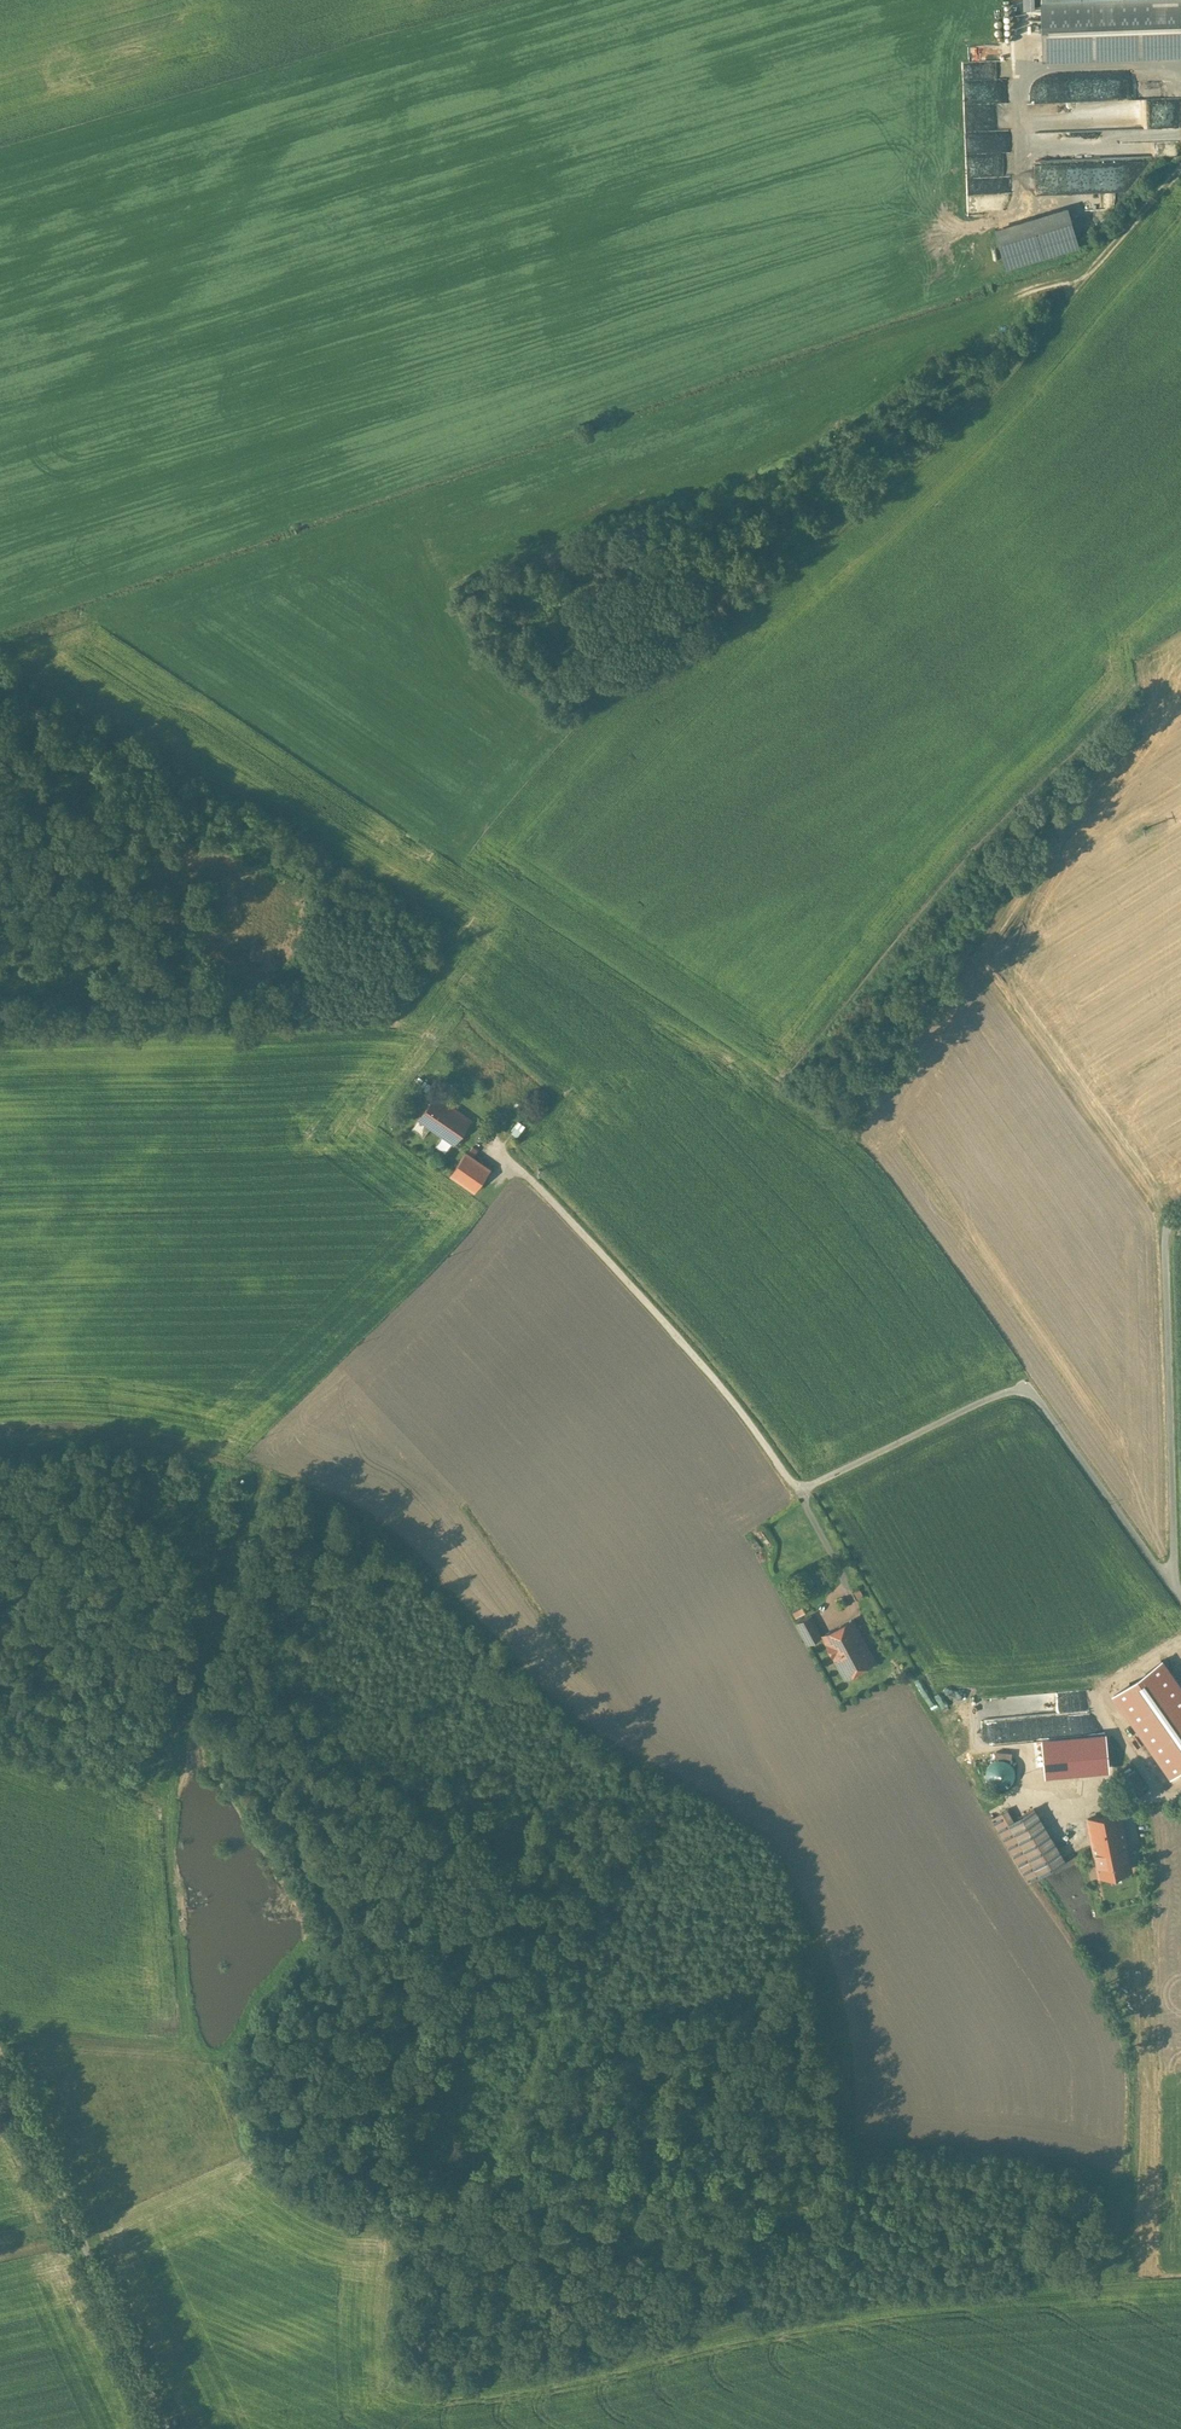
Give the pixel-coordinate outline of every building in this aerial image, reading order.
[(1040,1),(1042,61),(1180,56),(1180,0),(1062,0),(1040,1)] [(1137,97),(1137,126),(1180,126),(1180,97),(1137,97)] [(966,137),(968,187),(995,187),(994,161),(986,161),(986,137),(966,137)] [(1067,209),(996,230),(1007,267),(1077,246),(1067,209)] [(471,1119),(435,1094),(418,1118),(454,1143),(471,1119)] [(490,1169),(466,1151),(450,1174),(474,1191),(490,1169)] [(821,1636),(810,1614),(797,1621),(808,1642),(821,1636)] [(852,1619),(823,1634),(845,1675),(874,1660),(852,1619)] [(1114,1740),(1040,1730),(1032,1789),(1076,1795),(1080,1766),(1068,1764),(1069,1758),(1111,1764),(1114,1740)] [(1002,1758),(999,1758),(995,1759),(993,1759),(991,1761),(989,1762),(988,1764),(987,1766),(986,1768),(986,1769),(985,1771),(985,1773),(986,1775),(986,1777),(987,1779),(988,1781),(990,1783),(991,1784),(993,1785),(995,1786),(998,1787),(1000,1787),(1004,1786),(1006,1785),(1008,1784),(1009,1783),(1011,1782),(1012,1780),(1013,1778),(1014,1776),(1014,1774),(1014,1772),(1014,1769),(1013,1767),(1012,1765),(1010,1762),(1008,1761),(1006,1759),(1004,1759),(1002,1758)] [(1134,1769),(1122,1778),(1133,1794),(1145,1785),(1134,1769)] [(1034,1807),(1009,1822),(1002,1811),(991,1818),(1028,1880),(1039,1874),(1064,1859),(1034,1807)] [(1118,1811),(1088,1817),(1099,1874),(1130,1868),(1118,1811)]
